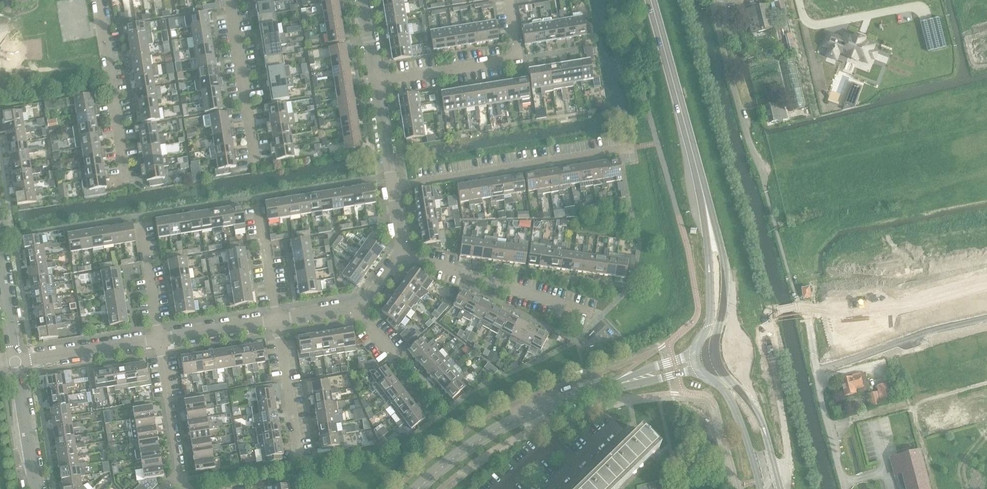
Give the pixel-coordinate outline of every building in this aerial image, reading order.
[(340,11),(338,1),(321,4),(323,14),(340,11)] [(275,13),(273,3),(255,5),(257,16),(275,13)] [(404,15),(402,4),(384,7),(386,18),(404,15)] [(753,8),(747,9),(749,19),(755,17),(759,32),(774,28),(769,4),(753,8)] [(341,21),(340,11),(323,14),(325,24),(341,21)] [(208,24),(206,13),(184,17),(186,28),(191,27),(208,24)] [(277,24),(275,13),(257,16),(259,27),(277,24)] [(584,26),(582,15),(580,13),(571,14),(572,20),(575,37),(590,35),(589,26),(584,26)] [(406,26),(404,15),(386,18),(388,28),(406,26)] [(565,39),(562,21),(564,21),(563,16),(559,16),(560,22),(552,23),(555,40),(565,39)] [(555,40),(552,23),(552,19),(550,18),(543,19),(542,22),(542,24),(545,42),(555,40)] [(933,20),(921,23),(928,53),(947,48),(940,18),(933,20)] [(498,39),(495,22),(493,22),(492,20),(486,21),(485,23),(484,24),(487,41),(498,39)] [(545,42),(542,24),(542,22),(540,20),(533,21),(532,23),(532,26),(535,44),(545,42)] [(575,37),(572,20),(564,21),(562,21),(565,39),(575,37)] [(343,32),(341,21),(325,24),(326,34),(343,32)] [(151,33),(150,22),(126,26),(127,37),(145,34),(151,33)] [(210,35),(208,24),(191,27),(192,38),(210,35)] [(279,35),(277,24),(259,27),(261,38),(279,35)] [(487,41),(484,24),(473,26),(476,43),(487,41)] [(407,36),(406,26),(388,28),(389,39),(407,36)] [(476,43),(473,26),(462,27),(465,45),(476,43)] [(535,44),(532,26),(522,28),(525,45),(535,44)] [(465,45),(462,27),(452,29),(454,46),(465,45)] [(454,46),(452,29),(441,31),(444,48),(454,46)] [(444,48),(441,31),(430,33),(433,50),(444,48)] [(345,42),(343,32),(326,34),(328,44),(345,42)] [(153,44),(151,33),(145,34),(127,37),(129,48),(147,45),(153,44)] [(284,34),(279,35),(261,38),(262,49),(281,46),(286,45),(284,34)] [(829,34),(825,47),(849,56),(848,58),(857,62),(860,54),(875,59),(877,53),(872,52),(874,46),(865,42),(866,40),(856,36),(855,39),(845,35),(844,39),(829,34)] [(211,46),(210,35),(192,38),(194,49),(211,46)] [(409,47),(407,36),(389,39),(391,50),(409,47)] [(149,56),(147,45),(129,48),(131,59),(149,56)] [(211,46),(194,49),(188,49),(190,60),(196,59),(213,57),(211,46)] [(282,57),(281,46),(262,49),(264,60),(282,57)] [(346,56),(345,46),(328,48),(330,58),(346,56)] [(411,58),(409,47),(391,50),(393,61),(411,58)] [(151,67),(149,56),(131,59),(133,69),(151,67)] [(348,66),(346,56),(330,58),(331,69),(348,66)] [(215,67),(213,57),(196,59),(198,70),(215,67)] [(284,67),(282,57),(264,60),(266,70),(284,67)] [(806,108),(795,60),(781,63),(792,111),(806,108)] [(590,62),(588,62),(579,63),(582,81),(584,81),(592,80),(590,62)] [(582,81),(579,63),(569,65),(572,83),(580,81),(581,87),(585,86),(584,81),(582,81)] [(572,83),(569,65),(559,67),(563,89),(561,90),(562,96),(566,95),(565,89),(573,88),(572,83)] [(157,66),(151,67),(133,69),(134,80),(152,77),(158,76),(157,66)] [(290,66),(284,67),(266,70),(268,81),(292,77),(290,66)] [(350,76),(348,66),(331,69),(333,79),(350,76)] [(217,78),(215,67),(198,70),(199,81),(217,78)] [(563,89),(559,67),(549,68),(553,91),(561,90),(563,89)] [(553,91),(549,68),(539,70),(542,88),(540,88),(542,98),(545,97),(545,92),(553,91)] [(542,88),(539,70),(529,71),(532,89),(540,88),(542,88)] [(185,79),(184,72),(182,73),(177,73),(177,78),(178,80),(185,79)] [(351,86),(350,76),(333,79),(335,89),(351,86)] [(154,88),(152,77),(134,80),(136,91),(154,88)] [(293,88),(292,77),(268,81),(269,92),(287,89),(293,88)] [(217,78),(199,81),(194,81),(196,92),(201,91),(218,89),(217,78)] [(531,104),(527,80),(516,82),(519,100),(521,100),(522,105),(531,104)] [(519,100),(516,82),(505,84),(508,102),(517,100),(518,107),(521,106),(521,105),(522,105),(521,100),(519,100)] [(508,102),(505,84),(495,85),(497,103),(499,103),(508,102)] [(497,103),(495,85),(484,87),(487,105),(496,103),(497,110),(500,110),(499,103),(497,103)] [(353,96),(351,86),(335,89),(336,99),(353,96)] [(487,105),(484,87),(474,89),(476,107),(478,106),(487,105)] [(156,99),(154,88),(136,91),(138,102),(156,99)] [(220,99),(218,89),(201,91),(203,102),(220,99)] [(289,100),(287,89),(269,92),(271,102),(289,100)] [(476,107),(474,89),(463,91),(465,108),(474,107),(475,114),(479,113),(478,106),(476,107)] [(465,108),(463,91),(452,92),(455,110),(456,110),(465,108)] [(455,110),(452,92),(441,94),(444,112),(453,110),(454,117),(458,117),(456,110),(455,110)] [(92,108),(90,94),(65,98),(67,107),(74,106),(76,116),(97,112),(96,107),(92,108)] [(418,105),(416,94),(399,97),(401,107),(418,105)] [(355,106),(353,96),(336,99),(338,109),(355,106)] [(157,110),(156,99),(138,102),(139,113),(157,110)] [(222,110),(220,99),(203,102),(204,113),(222,110)] [(293,113),(291,102),(264,107),(265,112),(268,112),(269,117),(287,114),(293,113)] [(788,119),(785,110),(783,110),(781,103),(766,107),(770,124),(788,119)] [(420,115),(418,105),(401,107),(402,118),(420,115)] [(356,116),(355,106),(338,109),(340,119),(356,116)] [(26,121),(25,113),(24,108),(20,109),(20,111),(1,114),(3,125),(22,122),(26,121)] [(545,109),(535,111),(536,119),(546,118),(545,109)] [(159,121),(157,110),(139,113),(141,123),(159,121)] [(95,124),(94,117),(97,117),(97,112),(76,116),(77,127),(95,124)] [(229,124),(228,118),(232,118),(231,112),(203,117),(205,128),(211,127),(229,124)] [(295,124),(293,113),(287,114),(269,117),(270,123),(266,124),(267,129),(289,125),(295,124)] [(421,126),(420,115),(402,118),(404,129),(421,126)] [(358,126),(356,116),(340,119),(341,129),(358,126)] [(56,119),(47,120),(48,127),(58,126),(56,119)] [(24,129),(22,122),(3,125),(5,135),(24,132),(24,134),(29,134),(28,128),(24,129)] [(100,134),(100,129),(96,129),(95,124),(77,127),(73,127),(75,138),(100,134)] [(158,135),(156,124),(135,127),(136,133),(139,132),(140,138),(158,135)] [(234,134),(233,129),(230,130),(229,124),(211,127),(212,138),(234,134)] [(291,136),(289,125),(267,129),(268,134),(271,133),(272,139),(291,136)] [(359,136),(358,126),(341,129),(343,139),(359,136)] [(423,137),(421,126),(404,129),(406,140),(423,137)] [(195,136),(194,129),(186,131),(187,138),(195,136)] [(26,142),(24,134),(24,132),(5,135),(7,146),(26,142)] [(98,145),(97,139),(101,138),(100,134),(75,138),(76,148),(81,147),(98,145)] [(232,145),(231,140),(235,139),(234,134),(212,138),(214,148),(232,145)] [(164,135),(158,135),(140,138),(141,144),(137,145),(138,149),(160,146),(165,145),(164,135)] [(293,147),(291,136),(272,139),(273,145),(270,146),(271,150),(293,147)] [(361,147),(359,136),(343,139),(345,149),(361,147)] [(32,153),(31,148),(27,149),(26,142),(7,146),(8,156),(27,152),(28,153),(32,153)] [(104,155),(103,150),(99,151),(98,145),(81,147),(83,159),(104,155)] [(237,155),(236,151),(233,151),(232,145),(214,148),(210,149),(212,159),(216,159),(237,155)] [(161,157),(160,146),(138,149),(139,155),(142,154),(143,160),(161,157)] [(294,158),(293,147),(271,150),(271,155),(275,154),(276,161),(294,158)] [(29,162),(28,153),(27,152),(8,156),(10,165),(29,162)] [(102,166),(101,160),(104,159),(104,155),(83,159),(79,159),(81,170),(102,166)] [(236,167),(234,161),(238,160),(237,155),(216,159),(218,170),(216,170),(217,176),(231,174),(230,168),(236,167)] [(168,156),(161,157),(143,160),(144,166),(141,167),(142,171),(163,168),(169,167),(168,156)] [(623,181),(620,160),(599,163),(601,180),(601,181),(601,184),(603,184),(606,184),(623,181)] [(30,169),(29,162),(10,165),(11,175),(31,172),(31,174),(35,174),(34,169),(30,169)] [(601,180),(599,163),(588,165),(592,187),(602,186),(601,184),(601,181),(601,180)] [(592,187),(588,165),(578,167),(581,184),(578,184),(579,189),(583,188),(592,187)] [(107,176),(106,172),(103,172),(102,166),(81,170),(82,181),(107,176)] [(581,184),(578,167),(567,168),(570,186),(578,184),(581,184)] [(165,178),(163,168),(142,171),(142,175),(146,175),(147,181),(150,181),(151,187),(165,184),(164,178),(165,178)] [(570,186),(567,168),(557,170),(560,187),(557,188),(558,192),(563,191),(570,188),(570,186)] [(560,187),(557,170),(547,172),(550,193),(558,192),(557,188),(560,187)] [(32,182),(31,174),(31,172),(11,175),(13,186),(32,182)] [(550,193),(547,172),(536,173),(539,191),(536,191),(537,195),(542,194),(550,193)] [(539,191),(536,173),(526,175),(528,192),(536,191),(539,191)] [(105,188),(104,181),(108,181),(107,176),(82,181),(85,198),(107,194),(105,188)] [(524,193),(522,176),(511,178),(514,195),(511,195),(512,200),(517,199),(516,194),(524,193)] [(514,195),(511,178),(500,179),(504,201),(504,205),(513,204),(512,200),(511,195),(514,195)] [(504,201),(500,179),(489,181),(492,198),(490,199),(491,203),(495,202),(504,201)] [(492,198),(489,181),(479,183),(481,200),(490,199),(492,198)] [(33,190),(32,182),(13,186),(15,196),(36,193),(36,195),(39,195),(38,189),(33,190)] [(481,200),(479,183),(468,184),(471,202),(469,202),(469,206),(474,206),(474,207),(482,206),(481,200)] [(471,202),(468,184),(457,186),(460,203),(469,202),(471,202)] [(376,203),(373,185),(362,187),(365,205),(376,203)] [(365,205),(362,187),(351,189),(354,207),(365,205)] [(438,196),(434,187),(414,191),(416,203),(433,200),(433,202),(439,201),(438,196)] [(354,207),(351,189),(341,190),(343,209),(354,207)] [(343,209),(341,190),(329,192),(332,210),(343,209)] [(332,210),(329,192),(319,194),(322,212),(332,210)] [(37,202),(36,195),(36,193),(15,196),(16,206),(37,202)] [(322,212),(319,194),(308,196),(311,214),(312,217),(315,216),(315,218),(323,217),(322,212)] [(311,214),(308,196),(297,198),(300,216),(311,214)] [(300,216),(297,198),(287,199),(290,217),(300,216)] [(290,217),(287,199),(276,201),(279,219),(290,217)] [(435,210),(433,202),(433,200),(416,203),(417,213),(435,210)] [(279,219),(276,201),(265,203),(268,221),(279,219)] [(231,208),(234,226),(234,231),(246,229),(242,206),(231,208)] [(220,210),(223,228),(234,226),(231,208),(220,210)] [(575,208),(564,210),(565,217),(565,218),(569,218),(575,218),(576,218),(575,208)] [(440,209),(435,210),(417,213),(419,224),(442,220),(442,217),(440,209)] [(223,228),(220,210),(209,212),(212,229),(223,228)] [(564,210),(553,212),(554,218),(555,219),(559,218),(565,217),(564,210)] [(212,229),(209,212),(199,213),(202,231),(212,229)] [(199,213),(188,215),(191,233),(202,231),(199,213)] [(188,215),(177,217),(180,235),(191,233),(188,215)] [(177,217),(167,218),(170,236),(180,235),(177,217)] [(167,218),(156,220),(158,238),(170,236),(167,218)] [(445,227),(445,226),(444,225),(443,224),(442,222),(442,220),(419,224),(421,234),(444,230),(443,229),(444,228),(444,227),(445,227)] [(540,231),(541,221),(534,221),(532,230),(540,231)] [(136,242),(133,224),(122,225),(124,244),(136,242)] [(124,244),(122,225),(111,227),(114,245),(124,244)] [(114,245),(111,227),(100,229),(103,247),(114,245)] [(103,247),(100,229),(89,231),(92,249),(103,247)] [(446,242),(444,230),(421,234),(423,245),(429,244),(429,246),(440,250),(441,248),(440,245),(444,244),(446,242)] [(92,249),(89,231),(80,232),(82,251),(92,249)] [(82,251),(80,232),(68,234),(71,253),(82,251)] [(29,238),(22,239),(24,249),(43,246),(44,248),(48,248),(48,243),(47,237),(45,236),(43,236),(42,236),(29,238)] [(470,258),(473,240),(475,241),(476,236),(471,236),(470,240),(462,239),(459,256),(470,258)] [(492,261),(494,243),(497,244),(498,239),(493,238),(484,237),(484,242),(481,259),(492,261)] [(310,249),(309,238),(291,241),(293,253),(310,249)] [(382,251),(368,240),(362,249),(376,260),(382,251)] [(481,259),(484,242),(475,241),(473,240),(470,258),(481,259)] [(550,268),(552,251),(552,246),(548,241),(545,241),(540,240),(539,245),(544,245),(543,250),(541,249),(539,267),(550,268)] [(514,264),(516,246),(519,246),(520,242),(514,241),(514,246),(505,245),(503,262),(514,264)] [(525,265),(527,247),(528,242),(520,241),(520,242),(519,246),(516,246),(514,264),(525,265)] [(503,262),(505,245),(497,244),(494,243),(492,261),(503,262)] [(539,267),(541,249),(543,250),(544,245),(539,245),(537,244),(533,243),(532,244),(531,243),(528,266),(539,267)] [(43,246),(24,249),(26,259),(45,256),(44,249),(44,248),(43,246)] [(561,270),(563,252),(565,253),(566,248),(561,247),(552,246),(552,251),(550,268),(561,270)] [(245,260),(243,248),(225,251),(227,263),(245,260)] [(312,260),(310,249),(293,253),(294,264),(312,260)] [(376,260),(362,249),(355,258),(370,269),(376,260)] [(582,273),(584,255),(587,256),(587,251),(583,250),(582,255),(574,254),(571,271),(582,273)] [(571,271),(574,254),(565,253),(563,252),(561,270),(571,271)] [(604,275),(606,258),(609,258),(609,254),(604,253),(604,258),(595,257),(593,274),(604,275)] [(615,277),(617,259),(618,255),(609,254),(609,258),(606,258),(604,275),(615,277)] [(593,274),(595,257),(587,256),(584,255),(582,273),(593,274)] [(45,256),(26,259),(27,269),(48,266),(48,268),(51,268),(51,266),(50,263),(46,264),(45,256)] [(632,278),(635,258),(625,256),(625,260),(617,259),(615,277),(626,278),(626,277),(632,278)] [(187,269),(185,258),(167,261),(169,272),(187,269)] [(370,269),(355,258),(349,267),(363,278),(370,269)] [(247,271),(245,260),(227,263),(229,273),(247,271)] [(314,271),(312,260),(294,264),(296,274),(314,271)] [(48,266),(27,269),(29,279),(49,276),(52,276),(51,268),(48,268),(48,266)] [(363,278),(349,267),(342,276),(357,286),(363,278)] [(433,282),(428,278),(414,268),(407,277),(429,293),(427,291),(433,282)] [(100,272),(94,273),(96,284),(102,283),(103,283),(120,280),(121,280),(119,269),(118,269),(100,272)] [(189,280),(187,269),(169,272),(171,283),(189,280)] [(249,282),(247,271),(229,273),(231,285),(249,282)] [(316,282),(314,271),(296,274),(298,285),(316,282)] [(49,276),(29,279),(31,289),(50,286),(50,288),(55,288),(54,285),(54,283),(52,276),(49,276)] [(429,293),(407,277),(401,286),(420,299),(428,294),(429,293)] [(120,280),(103,283),(105,293),(122,291),(123,291),(121,280),(120,280)] [(191,291),(189,280),(171,283),(173,293),(191,291)] [(321,281),(316,282),(298,285),(300,295),(322,292),(321,281)] [(250,292),(249,282),(231,285),(232,295),(250,292)] [(50,286),(31,289),(33,300),(51,297),(56,296),(57,288),(59,287),(59,285),(58,283),(56,283),(54,283),(54,285),(55,288),(50,288),(50,286)] [(420,299),(401,286),(394,295),(412,307),(414,306),(415,306),(420,299)] [(807,288),(802,289),(804,299),(812,298),(810,288),(807,288)] [(463,311),(471,296),(462,290),(453,306),(461,310),(463,311)] [(122,291),(105,293),(107,304),(123,301),(124,301),(123,291),(122,291)] [(192,301),(191,291),(173,293),(174,304),(192,301)] [(252,303),(250,292),(232,295),(234,306),(252,303)] [(412,307),(394,295),(388,303),(402,314),(406,316),(411,309),(412,307)] [(51,297),(33,300),(34,310),(53,307),(53,309),(58,309),(57,303),(56,296),(51,297)] [(473,316),(481,301),(471,296),(463,311),(461,310),(459,314),(463,316),(465,312),(473,316)] [(448,297),(443,303),(448,307),(452,301),(448,297)] [(123,301),(107,304),(108,315),(125,312),(126,312),(124,301),(123,301)] [(194,312),(192,301),(174,304),(176,315),(194,312)] [(482,321),(491,306),(481,301),(473,316),(480,320),(482,321)] [(406,316),(402,314),(388,303),(381,312),(389,318),(386,321),(394,329),(397,326),(398,327),(406,316)] [(441,315),(448,307),(443,303),(437,312),(441,315)] [(490,331),(500,310),(491,306),(482,321),(480,320),(478,324),(482,327),(490,331)] [(53,307),(34,310),(36,320),(55,317),(54,310),(53,309),(53,307)] [(501,331),(510,315),(500,310),(490,331),(497,335),(497,334),(499,330),(501,331)] [(441,315),(437,312),(436,311),(432,316),(437,320),(441,315)] [(125,312),(108,315),(110,326),(128,323),(126,312),(125,312)] [(511,336),(519,321),(510,315),(501,331),(499,330),(497,334),(502,336),(504,332),(511,336)] [(55,317),(36,320),(38,331),(56,327),(57,329),(61,329),(60,324),(62,324),(61,316),(55,317)] [(521,341),(529,326),(519,321),(511,336),(509,340),(517,344),(519,340),(521,341)] [(530,348),(539,331),(529,326),(521,341),(519,340),(517,344),(521,346),(525,345),(530,348)] [(56,327),(38,331),(39,341),(58,338),(57,330),(57,329),(56,327)] [(356,351),(352,329),(341,331),(345,353),(356,351)] [(345,353),(341,331),(331,332),(334,350),(331,350),(332,355),(335,355),(336,355),(345,353)] [(541,351),(549,336),(539,331),(530,348),(528,351),(536,355),(536,354),(540,356),(543,352),(541,351)] [(334,350),(331,332),(320,334),(322,351),(323,357),(332,355),(331,350),(334,350)] [(409,345),(418,337),(414,332),(405,341),(409,345)] [(322,351),(320,334),(309,336),(312,353),(309,354),(310,358),(315,358),(314,353),(322,351)] [(312,353),(309,336),(298,338),(300,350),(297,351),(298,360),(310,358),(309,354),(312,353)] [(416,359),(428,348),(430,350),(433,346),(430,343),(426,346),(420,339),(408,351),(416,359)] [(423,367),(439,353),(437,343),(433,340),(430,343),(433,346),(430,350),(428,348),(416,359),(423,367)] [(265,362),(262,344),(251,346),(254,364),(251,365),(252,369),(257,368),(257,364),(265,362)] [(475,344),(473,348),(474,349),(478,352),(481,347),(475,344)] [(254,364),(251,346),(241,347),(244,366),(251,365),(254,364)] [(466,346),(462,350),(467,355),(472,351),(466,346)] [(244,366),(241,347),(231,349),(234,368),(232,368),(232,372),(237,371),(237,367),(244,366)] [(234,368),(231,349),(221,350),(224,369),(232,368),(234,368)] [(224,369),(221,350),(211,352),(214,371),(211,371),(212,375),(217,375),(217,370),(224,369)] [(214,371),(211,352),(201,353),(204,372),(211,371),(214,371)] [(490,354),(487,359),(497,364),(498,362),(500,358),(491,352),(490,354)] [(204,372),(201,353),(192,355),(194,374),(192,374),(192,379),(197,378),(197,374),(204,372)] [(430,375),(443,364),(445,365),(448,362),(444,359),(439,353),(423,367),(430,375)] [(194,374),(192,355),(180,357),(181,358),(177,359),(179,368),(182,368),(183,376),(192,374),(194,374)] [(147,359),(133,361),(134,365),(137,384),(135,384),(135,388),(136,388),(138,388),(140,388),(141,388),(151,386),(152,386),(147,360),(147,359)] [(374,361),(363,363),(364,369),(373,368),(377,365),(374,361)] [(375,370),(369,371),(373,376),(385,366),(386,367),(389,364),(387,361),(378,368),(375,370)] [(437,383),(450,371),(453,368),(448,362),(445,365),(443,364),(430,375),(437,383)] [(511,366),(508,367),(509,370),(510,370),(518,367),(516,362),(510,364),(511,366)] [(134,365),(124,366),(127,385),(127,389),(127,390),(135,388),(135,384),(137,384),(134,365)] [(124,366),(114,368),(117,386),(114,387),(115,391),(120,391),(127,389),(127,385),(124,366)] [(376,386),(391,375),(385,366),(373,376),(371,377),(371,378),(370,379),(369,387),(370,389),(369,389),(372,393),(376,390),(373,386),(375,384),(376,386)] [(114,368),(104,369),(107,388),(114,387),(117,386),(114,368)] [(445,391),(459,378),(460,380),(462,378),(459,374),(453,368),(450,371),(437,383),(445,391)] [(104,369),(93,371),(94,375),(96,389),(94,390),(95,394),(100,394),(100,393),(99,389),(107,388),(104,369)] [(864,388),(860,373),(852,375),(853,377),(842,380),(846,396),(857,394),(856,390),(864,388)] [(385,395),(399,385),(391,375),(376,386),(375,384),(373,386),(376,390),(382,391),(385,395)] [(48,379),(45,379),(46,389),(65,386),(66,388),(70,388),(69,385),(69,383),(65,384),(63,376),(61,376),(48,379)] [(452,399),(465,387),(468,384),(462,378),(460,380),(459,378),(445,391),(452,399)] [(330,389),(329,381),(312,383),(313,395),(330,392),(331,394),(335,393),(334,388),(330,389)] [(390,404),(405,393),(399,385),(385,395),(381,398),(385,404),(386,405),(389,403),(390,404)] [(65,386),(46,389),(48,399),(67,396),(66,389),(66,388),(65,386)] [(274,401),(272,390),(256,393),(255,393),(256,401),(257,404),(274,401)] [(332,402),(331,394),(330,392),(313,395),(315,405),(332,402)] [(397,412),(411,401),(405,393),(390,404),(389,403),(386,405),(389,407),(391,406),(396,412),(397,412)] [(880,406),(877,393),(870,395),(873,408),(880,406)] [(67,396),(48,399),(50,410),(68,407),(69,409),(73,408),(74,408),(73,403),(67,397),(67,396)] [(203,397),(184,401),(186,411),(204,408),(205,410),(209,409),(209,405),(204,406),(203,397)] [(365,399),(361,401),(365,409),(369,406),(367,403),(365,399)] [(276,411),(274,401),(257,404),(256,401),(253,402),(254,404),(254,407),(251,407),(253,415),(276,411)] [(404,421),(418,410),(411,401),(397,412),(402,418),(404,421)] [(338,410),(337,402),(332,403),(332,402),(315,405),(317,416),(334,413),(333,411),(338,410)] [(152,405),(133,408),(135,419),(154,416),(152,405)] [(68,407),(50,410),(51,419),(70,417),(69,409),(68,407)] [(204,408),(186,411),(187,421),(206,418),(205,411),(205,410),(204,408)] [(335,424),(334,416),(339,415),(338,410),(333,411),(334,413),(317,416),(319,427),(335,424)] [(411,430),(425,419),(418,410),(404,421),(402,418),(399,421),(402,425),(405,422),(411,430)] [(278,422),(276,411),(253,415),(254,424),(256,423),(260,423),(260,425),(278,422)] [(135,419),(130,420),(132,430),(137,429),(155,426),(154,416),(135,419)] [(70,417),(51,419),(53,429),(72,426),(72,429),(76,428),(76,426),(76,423),(71,424),(70,417)] [(206,418),(187,421),(187,422),(189,431),(194,430),(207,428),(208,431),(213,430),(212,425),(211,417),(206,418)] [(575,434),(580,430),(572,421),(562,430),(574,442),(578,437),(575,434)] [(279,433),(278,422),(260,425),(260,423),(256,423),(256,428),(255,429),(256,437),(279,433)] [(342,431),(341,423),(335,424),(319,427),(320,438),(337,435),(337,437),(343,436),(342,435),(342,431)] [(72,426),(53,429),(55,440),(73,437),(72,429),(72,426)] [(137,429),(132,430),(133,437),(133,438),(138,437),(138,439),(157,436),(155,426),(137,429)] [(359,426),(345,428),(345,431),(346,431),(346,434),(359,431),(359,426)] [(376,433),(375,433),(378,440),(388,433),(383,427),(377,432),(376,433)] [(194,430),(189,431),(189,432),(191,441),(209,438),(208,431),(207,428),(194,430)] [(658,450),(640,432),(582,488),(617,488),(658,450)] [(281,444),(279,433),(256,437),(257,445),(259,445),(259,446),(264,445),(264,447),(281,444)] [(344,446),(343,436),(337,437),(337,435),(320,438),(322,449),(344,446)] [(157,436),(138,439),(139,442),(140,449),(159,446),(157,436)] [(73,437),(55,440),(56,450),(75,447),(75,450),(80,449),(79,446),(79,444),(74,445),(73,437)] [(209,438),(191,441),(191,442),(192,451),(211,448),(211,451),(216,450),(215,448),(215,445),(210,446),(209,438)] [(283,455),(281,444),(264,447),(264,445),(259,446),(260,447),(260,449),(262,463),(283,459),(282,455),(283,455)] [(140,449),(135,450),(137,460),(142,459),(160,456),(159,446),(140,449)] [(75,447),(56,450),(58,460),(76,457),(75,450),(75,447)] [(211,448),(192,451),(192,452),(194,461),(213,458),(211,451),(211,448)] [(914,454),(908,455),(892,460),(896,476),(904,474),(907,488),(931,488),(921,452),(914,454)] [(160,456),(142,459),(143,470),(162,466),(160,456)] [(76,457),(58,460),(60,470),(78,467),(79,469),(83,469),(82,464),(78,464),(76,457)] [(213,458),(194,461),(194,462),(196,472),(214,469),(214,471),(219,470),(220,470),(219,465),(218,465),(214,466),(213,459),(213,458)] [(162,466),(143,470),(145,480),(145,481),(153,488),(158,484),(157,478),(164,477),(162,467),(162,466)] [(78,467),(60,470),(61,480),(80,477),(83,477),(85,477),(85,476),(86,469),(86,468),(84,469),(83,469),(79,469),(78,467)] [(60,485),(61,488),(65,488),(81,486),(80,477),(61,480),(62,485),(60,485)] [(141,485),(145,488),(153,488),(145,481),(142,484),(141,484),(141,485)]
